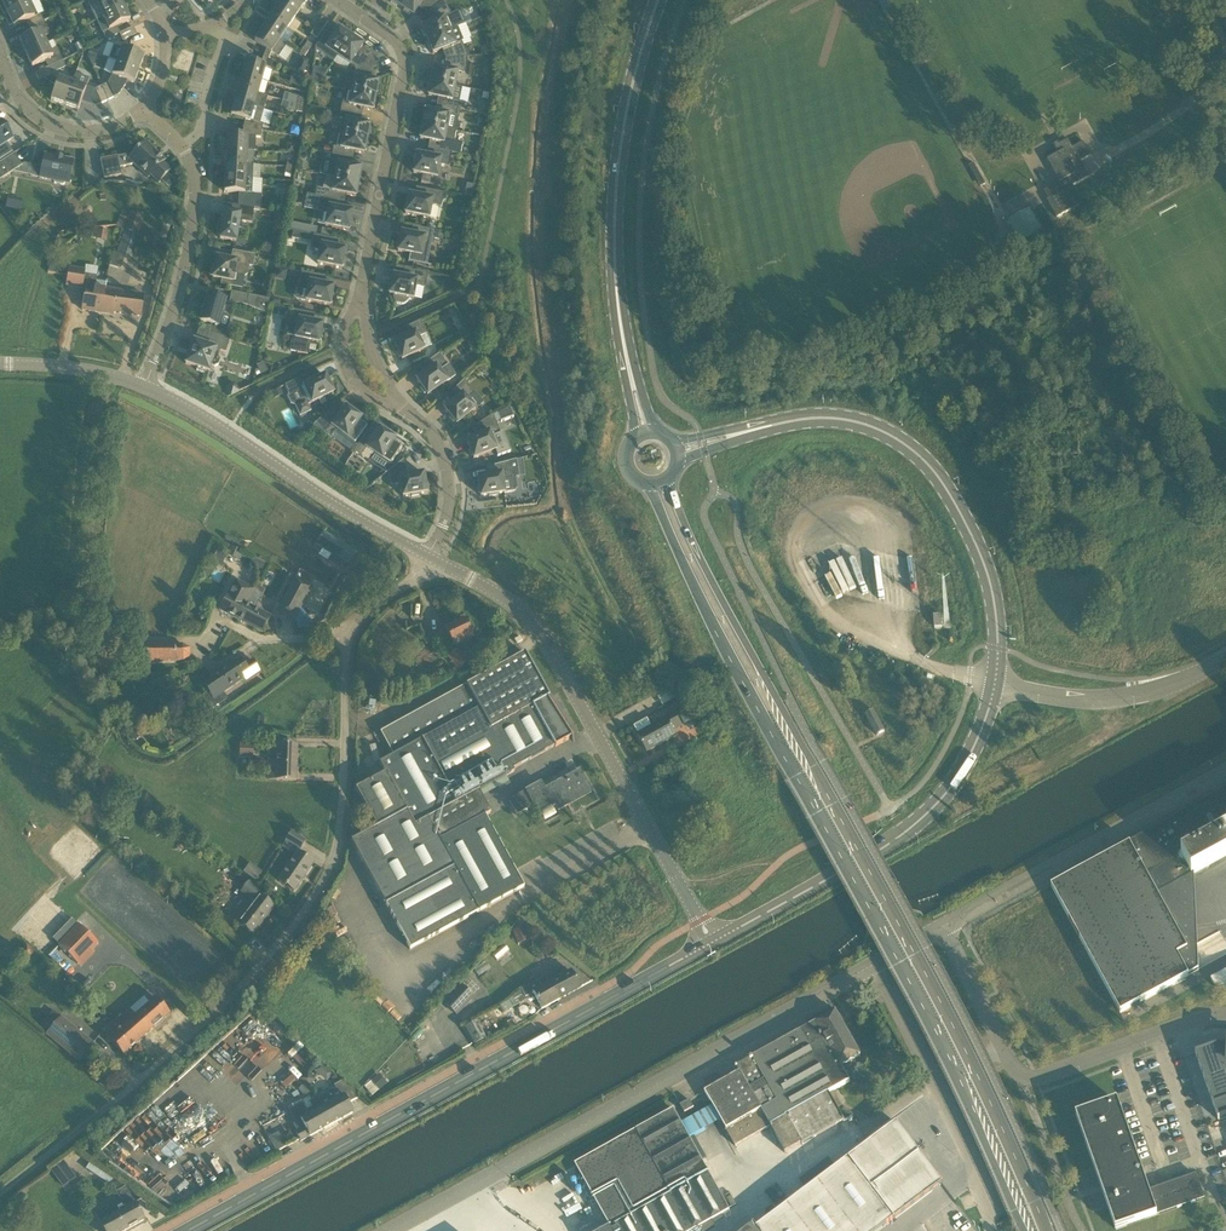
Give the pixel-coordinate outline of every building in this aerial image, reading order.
[(7,14),(32,2),(32,3),(35,1),(34,0),(3,0),(1,1),(2,3),(0,4),(0,6),(4,14),(7,13),(7,14)] [(87,0),(91,7),(97,4),(103,17),(124,7),(121,0),(105,0),(88,0),(87,0)] [(278,6),(295,17),(303,5),(304,5),(307,0),(282,0),(278,6)] [(401,7),(404,10),(403,11),(409,15),(410,14),(413,15),(422,2),(432,9),(443,0),(406,0),(401,7)] [(449,31),(458,27),(464,25),(459,12),(458,11),(451,15),(445,0),(443,0),(432,9),(437,20),(422,26),(423,29),(421,30),(424,36),(426,36),(427,40),(449,31)] [(38,15),(32,3),(32,2),(7,14),(8,15),(5,16),(9,26),(12,25),(13,27),(26,21),(30,27),(44,21),(41,14),(38,15)] [(270,17),(287,28),(295,17),(278,6),(270,17)] [(106,40),(119,34),(120,33),(117,26),(130,20),(124,7),(103,17),(97,20),(103,33),(106,40)] [(65,13),(58,16),(65,29),(72,26),(65,13)] [(263,29),(279,40),(287,28),(270,17),(263,29)] [(328,21),(322,17),(314,30),(320,34),(328,21)] [(20,40),(26,53),(47,43),(44,37),(50,34),(44,21),(30,27),(33,34),(20,40)] [(133,27),(120,33),(119,34),(122,41),(136,34),(133,27)] [(458,27),(449,31),(427,40),(429,44),(428,44),(430,51),(432,50),(433,53),(448,47),(453,58),(468,57),(462,41),(463,40),(458,27)] [(334,63),(338,56),(351,37),(347,34),(348,33),(342,29),(341,30),(339,28),(329,42),(322,37),(315,47),(315,50),(322,55),(334,63)] [(287,45),(279,40),(263,29),(254,41),(266,49),(263,57),(268,59),(271,52),(278,57),(287,45)] [(320,34),(314,30),(311,34),(317,38),(320,34)] [(354,67),(355,70),(375,61),(372,54),(366,56),(365,53),(359,50),(363,45),(360,43),(361,42),(355,38),(354,39),(351,37),(338,56),(350,65),(350,64),(354,67)] [(45,60),(48,67),(49,67),(62,60),(56,48),(50,51),(47,43),(26,53),(32,67),(45,60)] [(109,59),(117,62),(139,70),(144,56),(143,56),(114,45),(109,59)] [(304,47),(300,53),(305,57),(309,51),(304,47)] [(268,59),(263,57),(260,64),(246,61),(242,75),(262,80),(266,66),(268,59)] [(453,58),(450,71),(434,67),(434,70),(432,70),(431,77),(432,77),(431,82),(455,86),(458,72),(465,74),(468,57),(453,58)] [(355,70),(356,72),(355,77),(352,91),(375,96),(376,92),(378,92),(379,85),(378,85),(378,82),(372,81),(373,74),(372,71),(378,69),(375,61),(355,70)] [(117,62),(112,76),(108,83),(115,97),(118,95),(128,81),(133,83),(134,84),(139,70),(117,62)] [(49,67),(48,67),(35,73),(38,80),(53,73),(49,67)] [(72,83),(65,105),(78,110),(79,109),(78,109),(86,88),(89,79),(75,74),(72,83)] [(262,80),(242,75),(239,88),(258,94),(262,80)] [(65,105),(72,83),(59,78),(51,99),(51,100),(65,105)] [(443,106),(458,109),(463,110),(465,103),(459,102),(462,88),(455,86),(431,82),(430,86),(429,86),(428,93),(429,93),(428,96),(445,99),(443,106)] [(115,97),(108,83),(101,86),(108,100),(115,97)] [(108,100),(101,86),(94,89),(101,104),(108,100)] [(258,94),(239,88),(235,101),(254,107),(264,110),(267,96),(258,94)] [(342,104),(341,111),(355,114),(356,107),(373,110),(373,107),(375,108),(376,101),(375,100),(375,96),(352,91),(349,105),(342,104)] [(254,107),(235,101),(231,116),(245,120),(243,128),(262,131),(263,124),(260,123),(264,110),(254,107)] [(446,129),(449,115),(456,117),(458,109),(443,106),(442,113),(426,110),(425,113),(424,113),(422,120),(424,120),(423,125),(446,129)] [(342,120),(340,134),(367,139),(368,135),(369,135),(371,128),(369,128),(370,125),(353,122),(355,114),(341,111),(339,119),(342,120)] [(0,122),(0,147),(12,139),(10,137),(12,134),(9,130),(6,130),(0,122)] [(456,131),(446,129),(423,125),(422,129),(420,129),(419,136),(421,136),(420,139),(436,142),(435,150),(452,153),(460,154),(462,145),(454,143),(456,131)] [(242,136),(228,135),(227,150),(254,151),(255,137),(261,137),(262,131),(243,128),(242,136)] [(332,154),(346,157),(348,150),(364,153),(365,150),(366,151),(367,144),(366,143),(367,139),(340,134),(337,148),(333,147),(332,154)] [(1057,218),(1083,203),(1073,186),(1089,177),(1081,162),(1091,156),(1083,142),(1073,147),(1068,139),(1054,146),(1058,153),(1047,159),(1060,183),(1068,178),(1072,185),(1047,199),(1057,218)] [(158,183),(170,170),(162,163),(165,160),(162,157),(161,159),(158,156),(159,154),(154,150),(156,149),(149,142),(148,144),(145,142),(131,157),(128,154),(118,157),(117,156),(100,159),(104,178),(121,175),(120,167),(134,164),(148,178),(151,175),(158,183)] [(254,151),(227,150),(226,163),(253,165),(254,151)] [(449,167),(452,153),(435,150),(433,157),(417,154),(415,163),(414,163),(412,170),(414,170),(413,173),(423,175),(432,177),(437,178),(439,165),(449,167)] [(22,165),(14,153),(0,163),(0,180),(22,165)] [(54,183),(63,185),(65,183),(69,184),(74,160),(63,158),(63,157),(56,156),(56,157),(44,154),(42,167),(33,165),(31,175),(40,177),(39,178),(53,181),(54,183)] [(332,154),(328,176),(358,182),(359,178),(361,178),(362,171),(361,171),(361,168),(345,165),(346,157),(332,154)] [(298,161),(297,169),(306,171),(307,163),(298,161)] [(253,179),(253,165),(226,163),(225,177),(253,179)] [(317,188),(315,196),(321,197),(338,200),(339,193),(356,196),(356,193),(358,194),(359,187),(358,186),(358,182),(328,176),(325,175),(323,189),(317,188)] [(432,177),(423,175),(421,181),(430,183),(432,177)] [(169,177),(162,184),(168,190),(175,183),(169,177)] [(240,193),(240,206),(254,208),(260,209),(262,195),(252,194),(253,179),(225,177),(224,192),(240,193)] [(444,193),(427,190),(425,198),(409,194),(407,203),(406,203),(404,210),(406,210),(405,213),(429,218),(431,205),(441,207),(444,193)] [(328,213),(325,226),(349,230),(349,227),(351,228),(352,221),(351,220),(353,211),(336,208),(338,200),(321,197),(315,196),(307,194),(305,202),(319,205),(318,211),(328,213)] [(240,206),(238,214),(224,212),(222,228),(219,227),(217,235),(220,236),(220,238),(236,241),(238,228),(241,228),(242,221),(252,223),(254,208),(240,206)] [(1008,220),(1021,243),(1042,232),(1029,209),(1008,220)] [(129,257),(144,216),(130,211),(128,218),(120,215),(116,227),(124,230),(116,252),(129,257)] [(318,228),(288,222),(286,230),(293,231),(309,234),(313,235),(316,235),(318,228)] [(97,228),(95,238),(106,241),(108,230),(97,228)] [(322,228),(321,236),(330,238),(331,230),(322,228)] [(398,251),(410,254),(408,262),(419,264),(419,263),(423,264),(427,244),(433,245),(434,240),(439,241),(441,232),(419,228),(418,236),(401,232),(400,241),(398,241),(397,248),(398,248),(398,251)] [(307,241),(309,234),(293,231),(291,238),(307,241)] [(313,235),(311,249),(320,251),(318,264),(341,268),(342,265),(343,266),(345,259),(343,258),(345,249),(329,246),(330,238),(313,235)] [(1028,240),(1021,243),(1023,246),(1024,248),(1031,244),(1028,240)] [(216,258),(214,267),(212,267),(210,276),(213,276),(212,278),(222,280),(222,284),(231,286),(234,274),(245,276),(247,274),(249,265),(252,266),(254,256),(233,252),(232,261),(216,258)] [(86,288),(82,310),(101,313),(105,289),(107,282),(96,280),(98,267),(86,265),(85,269),(69,267),(66,286),(82,289),(82,287),(86,288)] [(415,286),(425,288),(428,274),(411,270),(409,278),(393,275),(391,284),(390,284),(388,291),(390,291),(389,294),(393,295),(394,299),(396,302),(400,304),(404,304),(407,302),(409,298),(413,299),(415,286)] [(306,301),(330,305),(330,303),(332,303),(333,296),(331,296),(333,287),(317,283),(318,275),(302,272),(299,286),(308,288),(306,301)] [(144,295),(105,289),(101,313),(114,314),(114,313),(140,316),(144,295)] [(270,299),(231,292),(229,302),(247,305),(267,313),(270,299)] [(204,310),(203,310),(203,311),(200,321),(207,323),(205,331),(212,333),(225,338),(231,317),(221,314),(225,301),(208,295),(205,305),(204,304),(204,305),(205,306),(204,310)] [(271,297),(270,305),(280,306),(281,303),(279,299),(271,297)] [(321,333),(322,324),(306,321),(308,313),(291,309),(288,324),(297,326),(295,337),(293,337),(291,350),(297,352),(308,354),(310,341),(319,343),(319,340),(321,340),(322,333),(321,333)] [(421,320),(405,328),(409,335),(394,342),(398,351),(396,351),(399,358),(401,357),(402,360),(424,349),(418,338),(427,334),(421,320)] [(196,370),(204,373),(205,370),(209,372),(211,366),(214,367),(218,365),(220,360),(218,356),(214,355),(216,349),(225,353),(230,339),(225,338),(212,333),(207,346),(194,341),(186,364),(197,368),(196,370)] [(440,371),(448,365),(439,353),(425,363),(430,370),(416,379),(422,387),(420,388),(424,394),(426,393),(427,395),(447,381),(440,371)] [(311,403),(312,403),(333,393),(332,390),(333,389),(330,383),(329,383),(325,375),(310,382),(306,375),(285,385),(289,393),(295,391),(301,403),(295,405),(300,416),(311,411),(308,405),(311,403)] [(464,380),(452,392),(457,398),(444,409),(450,416),(449,417),(453,422),(454,422),(456,424),(475,409),(467,399),(474,393),(464,380)] [(235,383),(227,387),(231,395),(239,391),(235,383)] [(336,420),(326,413),(313,425),(331,438),(337,430),(354,443),(367,425),(360,420),(361,418),(359,416),(360,415),(354,411),(353,412),(346,407),(336,420)] [(510,407),(501,412),(505,420),(514,417),(510,407)] [(493,415),(478,424),(482,434),(467,440),(470,449),(469,450),(471,456),(472,456),(474,458),(495,450),(497,456),(510,451),(503,432),(500,433),(493,415)] [(363,437),(354,452),(366,460),(371,452),(390,464),(402,446),(394,440),(395,438),(393,437),(393,436),(387,432),(387,433),(379,428),(370,442),(363,437)] [(404,459),(389,471),(391,485),(401,484),(403,496),(411,495),(412,496),(419,495),(418,494),(427,492),(426,489),(428,489),(426,482),(425,482),(423,473),(407,476),(404,459)] [(494,474),(478,477),(479,486),(478,486),(479,493),(480,493),(481,496),(489,495),(489,496),(496,495),(496,494),(515,491),(517,488),(516,478),(519,477),(516,460),(493,466),(494,474)] [(324,526),(315,542),(329,551),(325,558),(342,567),(346,559),(352,563),(362,547),(324,526)] [(231,545),(226,554),(238,561),(243,551),(231,545)] [(213,550),(209,559),(218,563),(219,562),(222,563),(225,556),(213,550)] [(253,557),(250,564),(258,568),(261,561),(253,557)] [(295,578),(277,612),(294,621),(312,587),(295,578)] [(244,584),(235,580),(220,610),(236,619),(244,604),(247,605),(255,590),(244,584)] [(270,617),(247,605),(244,604),(236,619),(262,632),(270,617)] [(935,627),(942,627),(941,615),(933,615),(935,627)] [(464,619),(444,628),(453,647),(473,637),(464,619)] [(182,661),(183,661),(189,657),(189,656),(189,649),(188,649),(182,646),(181,645),(146,645),(146,663),(182,661)] [(483,653),(468,661),(458,649),(447,658),(458,670),(466,664),(468,669),(486,660),(483,653)] [(514,771),(512,769),(544,751),(554,746),(555,748),(556,747),(555,747),(571,738),(574,742),(562,722),(560,723),(546,699),(549,697),(524,653),(459,689),(471,712),(393,755),(379,763),(385,773),(355,789),(376,827),(351,841),(410,949),(524,887),(485,816),(490,813),(478,791),(514,771)] [(244,665),(240,659),(203,684),(214,699),(218,705),(228,699),(224,692),(250,674),(252,678),(261,672),(252,660),(244,665)] [(471,712),(459,689),(380,732),(393,755),(471,712)] [(690,700),(682,705),(686,711),(693,707),(690,700)] [(866,714),(870,723),(877,736),(885,731),(873,710),(866,714)] [(634,726),(639,734),(637,735),(647,752),(676,735),(674,730),(682,726),(674,711),(665,716),(666,719),(652,727),(647,718),(634,726)] [(688,712),(680,716),(684,724),(692,720),(688,712)] [(253,742),(240,742),(240,758),(253,758),(253,742)] [(276,780),(296,780),(297,746),(277,745),(277,762),(269,761),(268,773),(276,774),(276,780)] [(557,810),(572,802),(580,798),(578,796),(589,790),(590,792),(591,792),(579,771),(544,790),(540,783),(526,791),(509,800),(517,814),(533,804),(544,825),(560,816),(557,810)] [(1130,842),(1051,885),(1120,1012),(1188,975),(1177,955),(1187,949),(1157,893),(1190,876),(1225,856),(1225,790),(1130,842)] [(291,832),(285,841),(300,850),(305,841),(291,832)] [(297,851),(277,880),(294,891),(313,862),(297,851)] [(260,890),(248,881),(240,892),(251,901),(260,890)] [(244,907),(234,920),(252,934),(274,906),(258,894),(247,909),(244,907)] [(98,943),(78,924),(57,945),(80,967),(94,952),(92,950),(98,943)] [(524,926),(513,930),(516,940),(527,937),(524,926)] [(548,983),(544,985),(549,982),(559,999),(580,988),(570,970),(564,973),(561,967),(544,976),(548,983)] [(533,993),(541,1009),(559,999),(549,982),(544,985),(540,979),(520,989),(525,997),(533,993)] [(474,996),(461,985),(444,1004),(456,1015),(474,996)] [(80,990),(75,994),(82,1003),(87,999),(80,990)] [(116,1019),(136,1043),(170,1014),(156,997),(135,1015),(128,1008),(116,1019)] [(834,1012),(831,1007),(806,1021),(809,1026),(734,1067),(737,1073),(704,1091),(712,1106),(718,1117),(734,1146),(770,1126),(777,1139),(778,1139),(780,1142),(785,1152),(801,1143),(802,1145),(845,1121),(837,1108),(829,1093),(833,1091),(849,1082),(849,1083),(850,1082),(844,1073),(849,1070),(845,1064),(860,1056),(835,1011),(834,1012)] [(93,1044),(52,1011),(41,1024),(49,1031),(46,1034),(79,1061),(93,1044)] [(136,1043),(116,1019),(102,1031),(123,1055),(136,1043)] [(476,1021),(465,1027),(475,1044),(486,1037),(476,1021)] [(1216,1047),(1195,1054),(1218,1120),(1225,1117),(1225,1047),(1216,1047)] [(379,1073),(370,1081),(378,1090),(379,1090),(387,1083),(379,1073)] [(336,1088),(316,1098),(322,1107),(328,1117),(337,1113),(340,1119),(352,1113),(343,1095),(351,1090),(341,1081),(334,1085),(336,1088)] [(316,1098),(311,1101),(309,1097),(305,1099),(322,1129),(340,1119),(337,1113),(328,1117),(322,1107),(316,1098)] [(291,1124),(300,1140),(301,1141),(322,1129),(305,1099),(287,1108),(294,1122),(291,1124)] [(689,1100),(680,1105),(685,1113),(694,1108),(689,1100)] [(1196,1174),(1148,1191),(1143,1177),(1141,1178),(1138,1170),(1140,1170),(1117,1102),(1076,1116),(1100,1184),(1102,1183),(1104,1190),(1103,1191),(1116,1229),(1204,1198),(1196,1174)] [(730,1211),(674,1110),(575,1165),(610,1227),(603,1230),(693,1230),(730,1211)] [(946,1178),(901,1117),(754,1225),(746,1230),(876,1230),(946,1178)] [(63,1160),(51,1169),(53,1172),(56,1176),(63,1186),(73,1179),(70,1175),(72,1173),(63,1160)] [(110,1184),(114,1179),(89,1162),(85,1168),(110,1184)] [(120,1180),(113,1184),(117,1191),(124,1187),(120,1180)] [(113,1203),(98,1212),(103,1220),(99,1222),(104,1230),(123,1230),(144,1219),(125,1186),(124,1187),(117,1191),(116,1192),(120,1200),(113,1203)]
